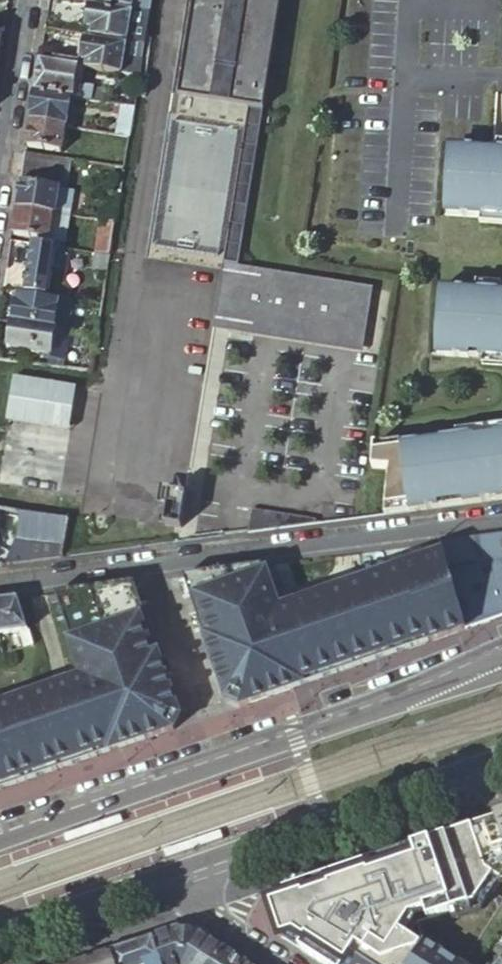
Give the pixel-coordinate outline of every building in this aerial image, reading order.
[(151,0),(96,0),(95,4),(138,10),(149,12),(151,0)] [(178,96),(248,108),(252,108),(270,0),(195,0),(178,96)] [(225,331),(237,266),(281,0),(270,0),(252,108),(248,108),(211,329),(225,331)] [(90,36),(144,45),(146,27),(136,26),(129,25),(130,13),(89,7),(89,10),(87,10),(83,12),(81,24),(82,26),(85,27),(86,28),(91,29),(90,36)] [(146,27),(149,12),(138,10),(136,26),(146,27)] [(85,69),(138,78),(141,61),(143,49),(126,46),(84,40),(83,42),(80,41),(78,44),(75,56),(77,59),(81,60),(80,62),(85,63),(85,69)] [(77,68),(38,62),(33,93),(71,99),(104,104),(106,91),(74,86),(77,68)] [(71,99),(33,93),(28,122),(65,128),(73,129),(75,117),(69,116),(71,99)] [(129,137),(133,109),(120,107),(116,135),(117,136),(129,137)] [(65,128),(28,122),(24,147),(61,153),(65,128)] [(124,169),(129,137),(117,136),(113,167),(124,169)] [(492,151),(491,159),(482,158),(482,150),(457,148),(456,172),(449,172),(445,216),(501,220),(501,151),(492,151)] [(456,172),(457,148),(450,148),(449,172),(456,172)] [(491,159),(492,151),(482,150),(482,158),(491,159)] [(69,160),(23,153),(21,168),(67,175),(69,160)] [(65,190),(67,175),(21,168),(14,209),(67,217),(69,217),(73,191),(65,190)] [(67,217),(14,209),(10,234),(43,240),(56,241),(63,243),(67,217)] [(100,222),(115,224),(117,211),(102,209),(100,222)] [(109,256),(115,224),(100,222),(99,221),(93,254),(109,256)] [(43,240),(43,246),(55,248),(56,241),(43,240)] [(43,246),(32,244),(23,293),(47,297),(51,269),(65,271),(69,250),(55,248),(43,246)] [(237,266),(225,331),(255,336),(357,354),(368,288),(237,266)] [(47,297),(61,299),(65,271),(51,269),(47,297)] [(440,289),(437,333),(445,334),(443,358),(467,359),(468,351),(477,352),(477,360),(501,362),(501,293),(440,289)] [(12,323),(67,332),(68,325),(61,324),(62,317),(56,316),(58,303),(17,296),(12,323)] [(64,347),(67,332),(12,323),(7,348),(31,352),(32,353),(51,356),(52,345),(64,347)] [(67,332),(95,336),(96,329),(68,325),(67,332)] [(445,334),(437,333),(435,357),(443,358),(445,334)] [(468,351),(467,359),(477,360),(477,352),(468,351)] [(75,387),(12,377),(5,420),(68,430),(75,387)] [(385,509),(406,506),(407,514),(437,510),(436,502),(460,499),(461,506),(501,501),(501,499),(501,494),(501,493),(501,432),(492,433),(494,444),(473,446),(472,436),(397,446),(398,450),(372,454),(372,450),(373,447),(374,447),(374,445),(371,446),(369,469),(386,471),(385,509)] [(492,433),(472,436),(473,446),(494,444),(492,433)] [(176,530),(183,497),(167,494),(168,488),(167,488),(160,527),(176,530)] [(436,502),(437,510),(461,506),(460,499),(436,502)] [(319,522),(319,517),(254,507),(250,531),(319,522)] [(66,521),(21,514),(16,539),(48,542),(46,560),(59,559),(66,521)] [(441,544),(444,556),(446,563),(466,631),(501,618),(501,536),(441,544)] [(48,542),(16,539),(6,566),(46,560),(48,542)] [(200,576),(183,578),(200,627),(204,639),(212,662),(218,681),(226,703),(238,709),(257,702),(292,690),(293,690),(315,682),(340,674),(352,670),(376,662),(417,647),(431,642),(466,631),(446,563),(444,556),(277,614),(262,568),(245,570),(200,576)] [(0,710),(0,792),(5,790),(68,768),(168,733),(172,732),(178,719),(177,716),(169,693),(163,674),(132,585),(55,595),(83,681),(0,710)] [(18,600),(0,602),(0,635),(12,634),(18,652),(31,648),(18,600)] [(480,825),(471,828),(486,872),(501,883),(501,817),(480,825)] [(380,859),(265,898),(274,921),(321,963),(323,963),(501,963),(501,899),(496,901),(486,873),(471,828),(380,859)] [(178,957),(180,963),(215,963),(224,951),(196,933),(175,931),(170,932),(178,957)] [(161,963),(175,963),(173,958),(178,957),(170,932),(153,938),(161,963)] [(153,938),(137,944),(144,963),(161,963),(153,938)] [(114,963),(144,963),(137,944),(110,953),(114,963)] [(224,951),(215,963),(244,963),(224,951)] [(79,963),(114,963),(110,953),(79,963)]
